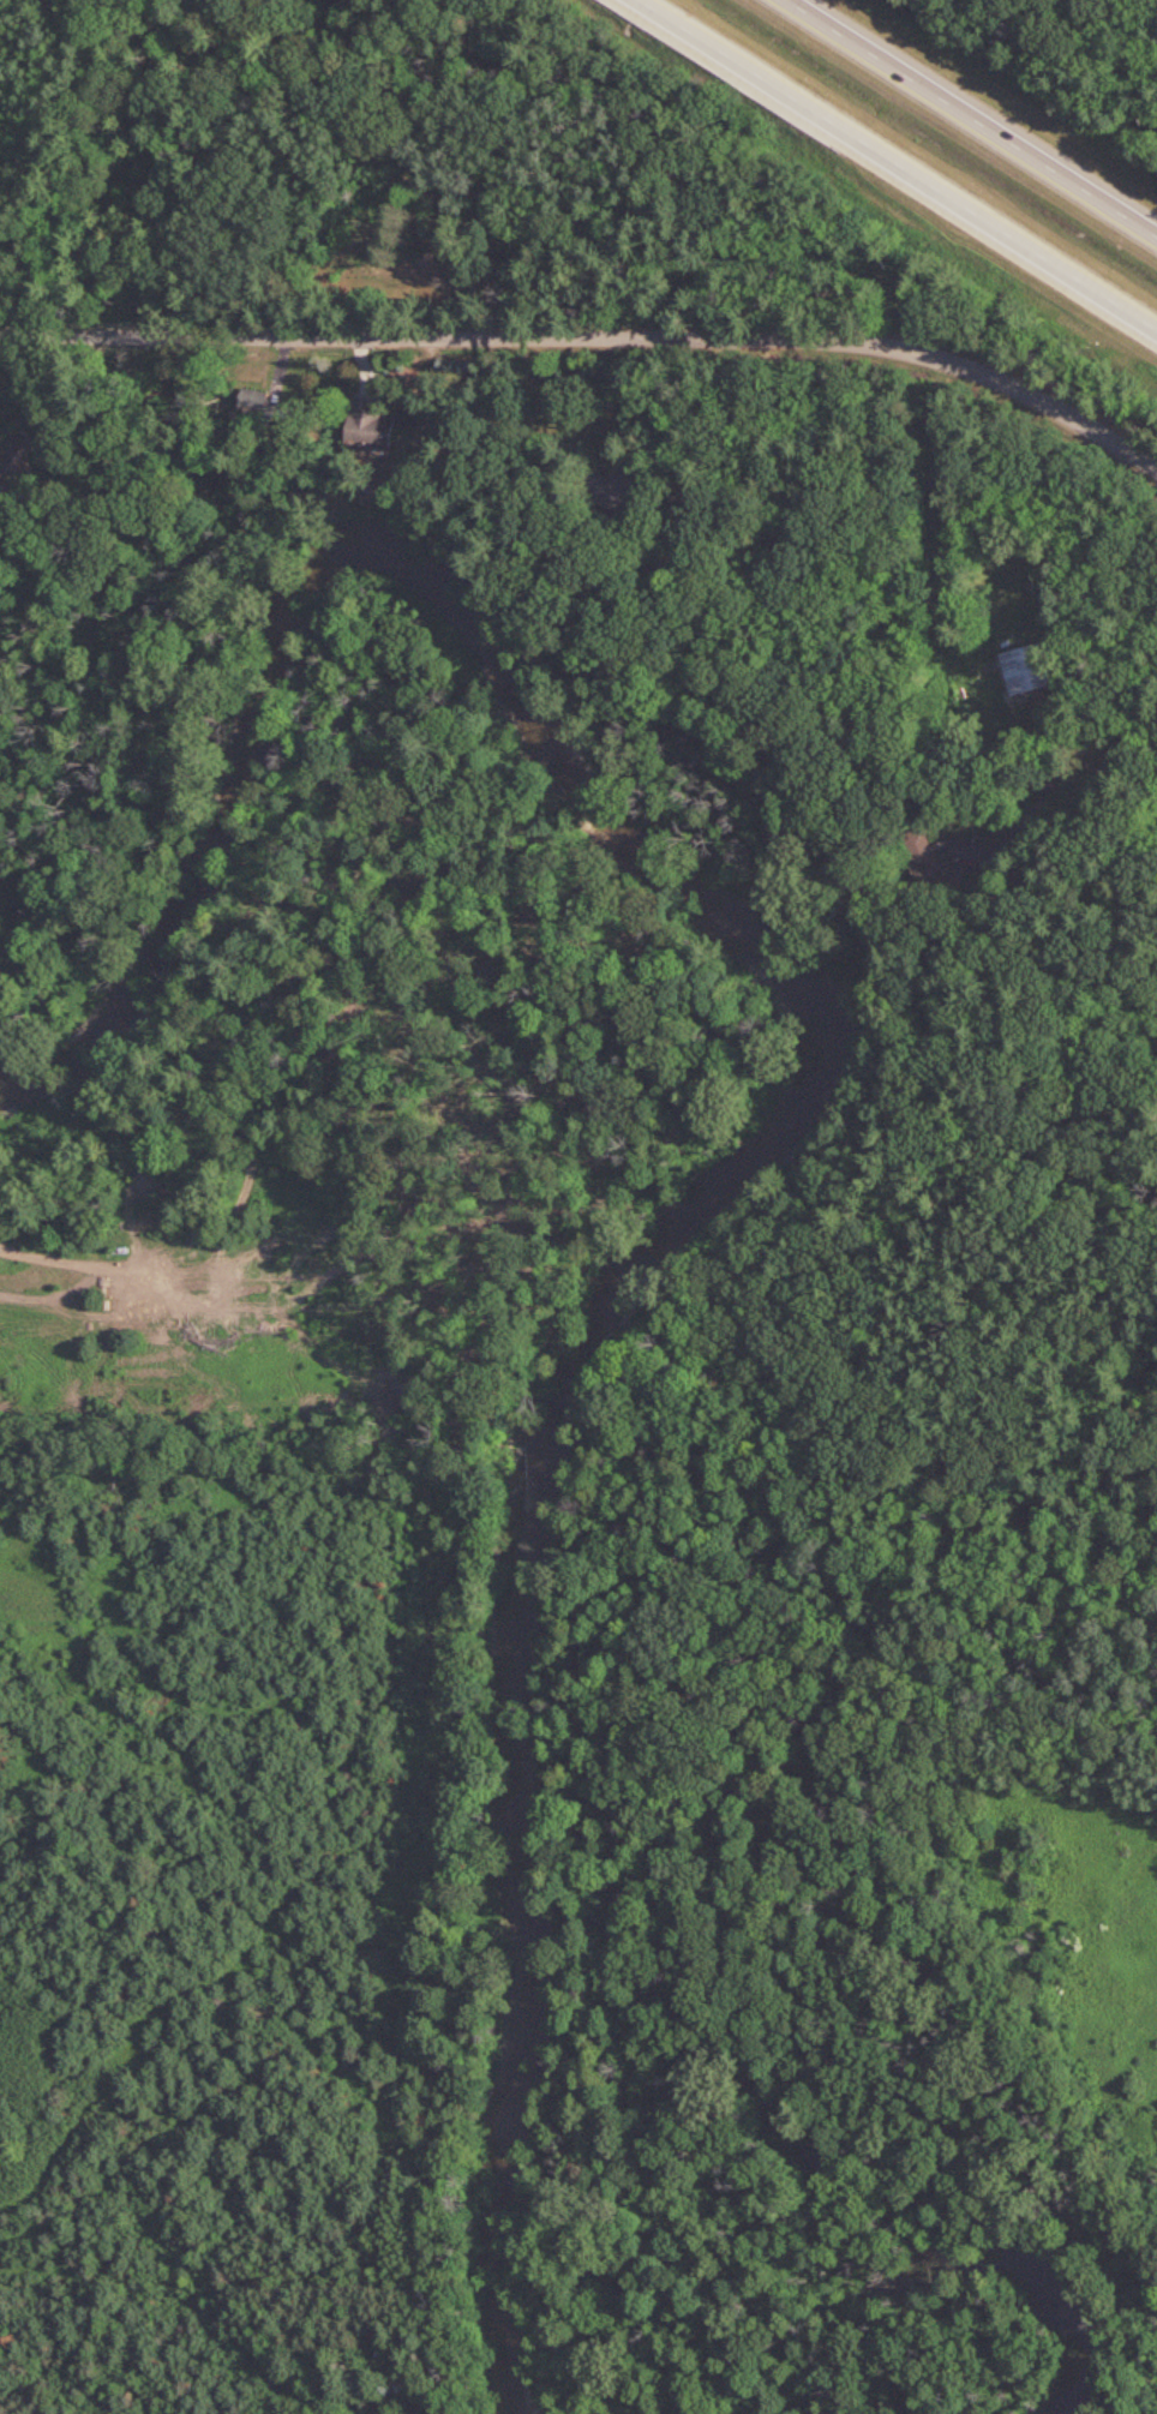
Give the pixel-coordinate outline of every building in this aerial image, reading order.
[(393,448),(396,415),(380,414),(381,402),(354,399),(350,444),(393,448)] [(579,493),(624,512),(643,467),(626,460),(617,480),(589,468),(579,493)] [(1000,653),(1011,696),(1063,682),(1052,639),(1000,653)]
